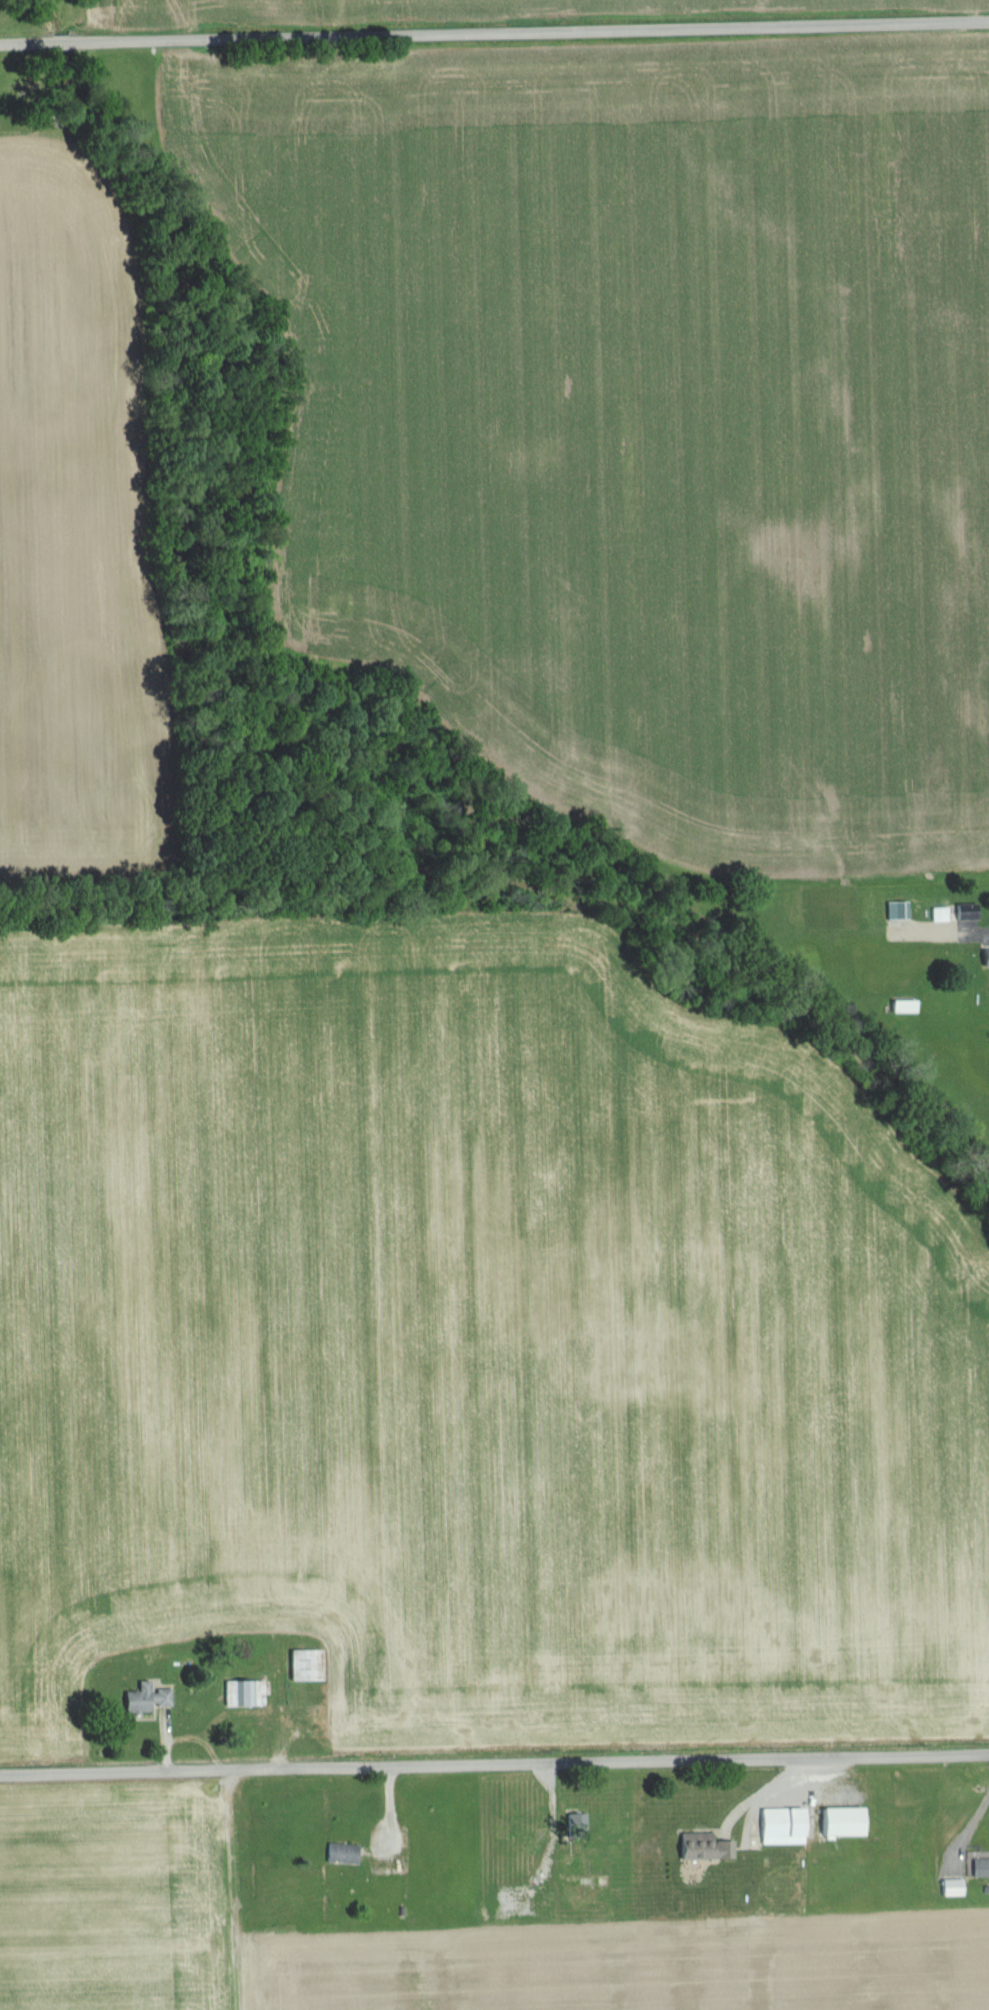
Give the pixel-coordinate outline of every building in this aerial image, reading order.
[(906,903),(886,903),(886,919),(906,919),(906,903)] [(956,921),(976,921),(976,904),(956,904),(956,921)] [(946,921),(946,909),(934,909),(934,921),(946,921)] [(915,1014),(915,1001),(891,1001),(891,1014),(915,1014)] [(321,1650),(290,1650),(290,1680),(321,1680),(321,1650)] [(224,1680),(224,1707),(263,1707),(263,1680),(224,1680)] [(138,1692),(124,1692),(125,1713),(150,1713),(150,1706),(171,1706),(171,1690),(151,1690),(151,1681),(138,1682),(138,1692)] [(760,1844),(804,1844),(804,1808),(761,1807),(760,1844)] [(822,1807),(822,1837),(863,1837),(863,1807),(822,1807)] [(585,1838),(585,1813),(569,1813),(569,1838),(585,1838)] [(681,1832),(681,1859),(733,1859),(733,1840),(712,1840),(712,1832),(681,1832)] [(326,1862),(357,1863),(358,1844),(327,1843),(326,1862)] [(971,1857),(971,1876),(988,1876),(988,1857),(971,1857)] [(941,1896),(962,1896),(962,1879),(941,1879),(941,1896)]
